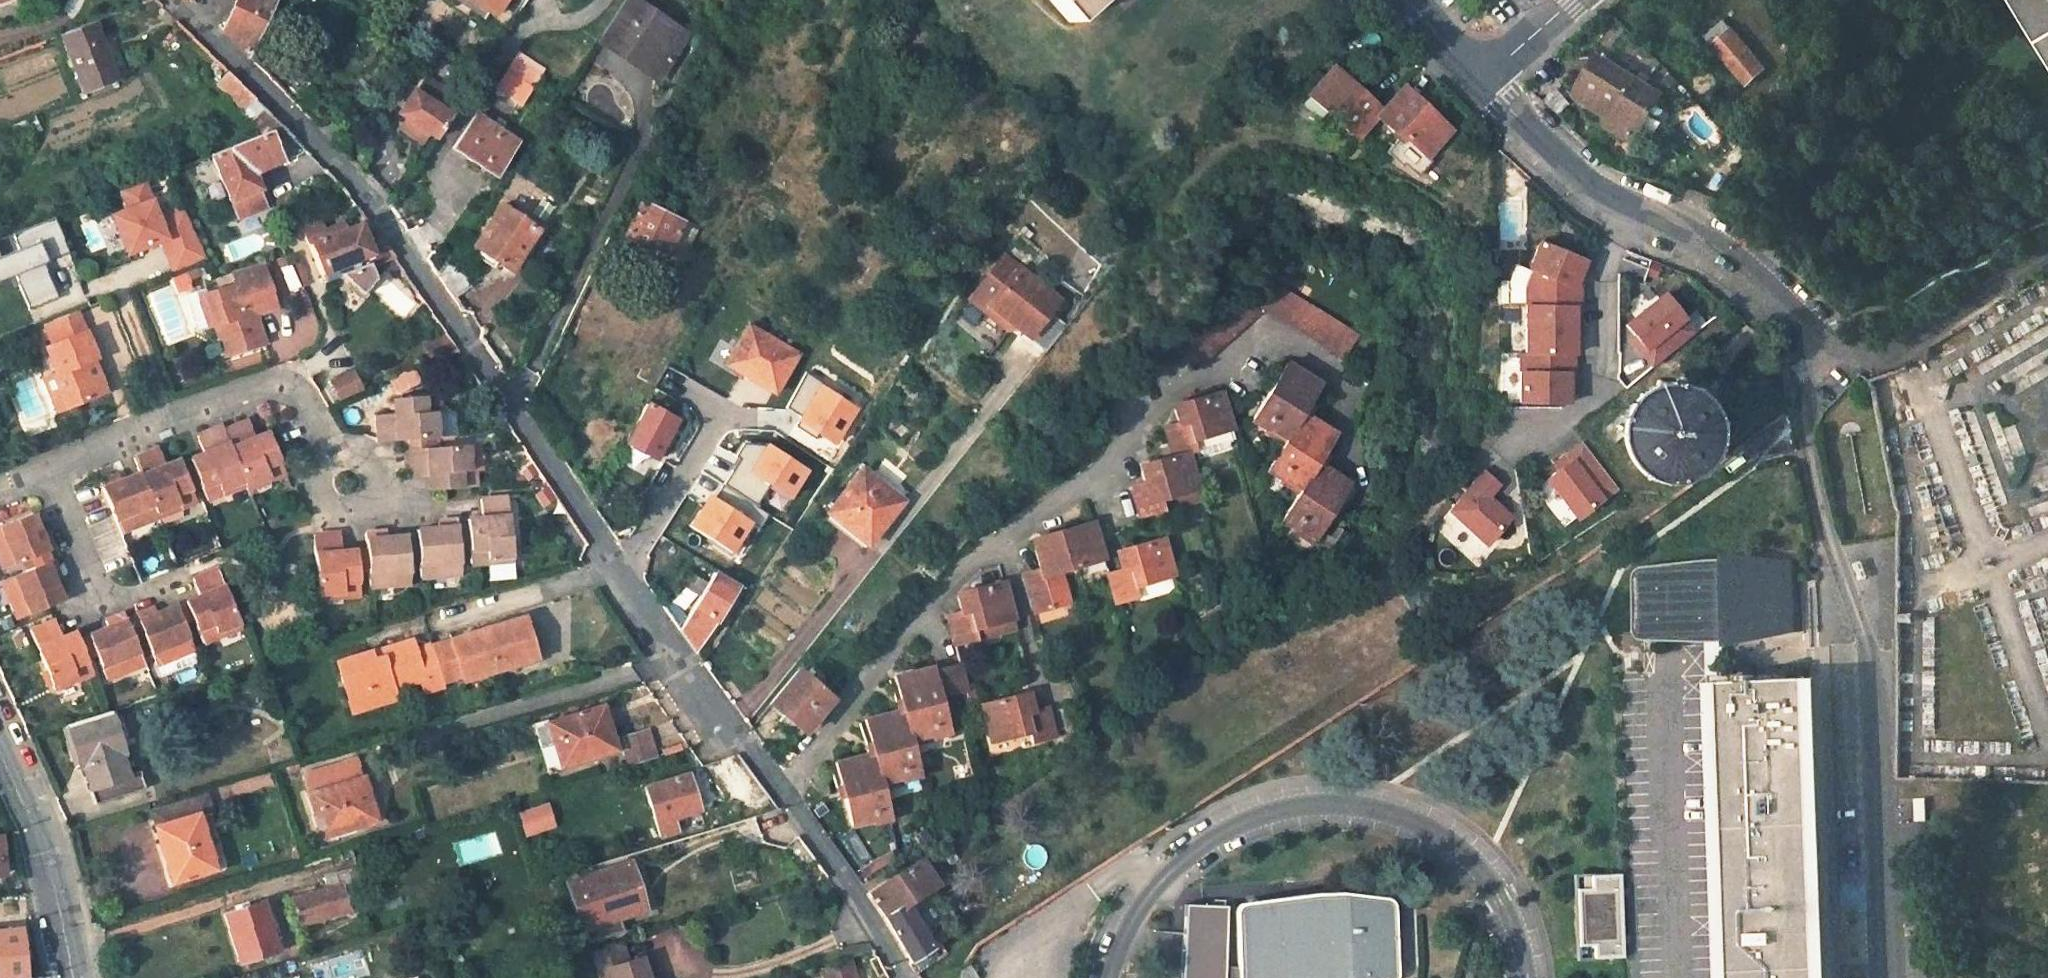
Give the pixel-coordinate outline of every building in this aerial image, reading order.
[(221,30),(247,56),(272,0),(235,0),(221,30)] [(501,11),(508,0),(483,0),(501,11)] [(645,62),(663,73),(689,34),(638,0),(630,0),(601,41),(640,68),(645,62)] [(1068,22),(1087,7),(1094,0),(1048,0),(1068,22)] [(2047,52),(2047,0),(2017,0),(2047,52)] [(1724,16),(1707,30),(1715,39),(1713,40),(1747,80),(1767,64),(1733,24),(1732,26),(1724,16)] [(92,20),(58,33),(79,88),(113,74),(92,20)] [(519,52),(496,87),(519,103),(542,68),(519,52)] [(1657,94),(1596,56),(1573,93),(1610,115),(1605,124),(1630,139),(1657,94)] [(645,62),(640,68),(659,80),(663,73),(645,62)] [(1338,65),(1312,93),(1359,137),(1378,116),(1385,108),(1338,65)] [(225,68),(213,79),(241,105),(252,95),(225,68)] [(548,71),(542,68),(519,103),(525,106),(548,71)] [(459,100),(422,75),(399,110),(435,135),(459,100)] [(1406,86),(1385,108),(1378,116),(1406,143),(1409,140),(1428,159),(1455,130),(1406,86)] [(452,147),(493,176),(517,141),(502,131),(505,126),(497,120),(493,125),(475,113),(452,147)] [(280,123),(270,127),(275,140),(291,133),(280,123)] [(275,140),(270,127),(210,151),(217,170),(236,218),(266,206),(252,169),(282,157),(275,140)] [(217,170),(210,151),(179,164),(187,182),(217,170)] [(126,208),(109,215),(124,252),(157,239),(170,271),(198,260),(179,206),(155,215),(141,179),(118,188),(126,208)] [(622,237),(679,266),(699,228),(641,199),(622,237)] [(472,247),(508,272),(537,230),(500,205),(472,247)] [(0,236),(0,280),(11,276),(26,311),(54,299),(45,276),(70,265),(51,216),(0,236)] [(309,243),(328,236),(321,221),(302,228),(309,243)] [(328,236),(309,243),(307,244),(319,273),(330,303),(358,294),(360,297),(366,291),(378,288),(376,283),(378,281),(371,272),(364,255),(354,227),(328,236)] [(384,244),(364,255),(371,272),(394,259),(390,254),(384,244)] [(1006,255),(990,275),(996,280),(987,291),(981,286),(971,298),(1010,329),(1014,324),(1030,336),(1060,299),(1006,255)] [(1579,273),(1584,260),(1557,255),(1524,278),(1524,304),(1578,305),(1578,289),(1583,275),(1579,273)] [(468,285),(449,258),(437,277),(451,298),(468,285)] [(211,322),(221,355),(262,342),(250,308),(256,305),(258,311),(274,306),(261,263),(237,271),(240,280),(230,283),(201,292),(211,322)] [(240,280),(237,271),(229,274),(230,283),(240,280)] [(981,286),(987,291),(996,280),(990,275),(981,286)] [(1710,318),(1680,283),(1650,309),(1659,318),(1630,343),(1652,367),(1710,318)] [(1364,335),(1295,291),(1283,284),(1269,308),(1350,358),(1364,335)] [(201,292),(193,295),(203,324),(211,322),(201,292)] [(1245,292),(1226,311),(1186,348),(1205,369),(1264,312),(1245,292)] [(1578,305),(1524,304),(1523,353),(1572,354),(1572,339),(1578,339),(1577,325),(1578,305)] [(797,352),(747,323),(724,363),(740,373),(741,371),(774,391),(797,352)] [(1014,324),(1010,329),(1025,341),(1030,336),(1014,324)] [(53,375),(48,377),(61,409),(100,393),(87,361),(92,359),(81,331),(41,347),(53,375)] [(445,335),(422,346),(429,360),(454,348),(445,335)] [(1571,373),(1572,354),(1523,353),(1518,353),(1517,402),(1566,402),(1566,388),(1571,389),(1571,373)] [(1618,406),(1661,483),(1740,439),(1696,362),(1618,406)] [(1272,429),(1291,440),(1306,416),(1312,419),(1330,389),(1291,365),(1271,400),(1263,413),(1277,420),(1272,429)] [(787,406),(801,415),(795,424),(815,437),(819,431),(834,440),(855,406),(821,384),(823,381),(807,370),(787,406)] [(336,401),(361,390),(352,371),(327,383),(336,401)] [(48,377),(39,381),(52,413),(61,409),(48,377)] [(1226,393),(1189,403),(1190,408),(1180,411),(1183,426),(1170,429),(1178,458),(1192,455),(1201,452),(1204,454),(1210,454),(1227,450),(1232,446),(1234,440),(1232,433),(1237,432),(1226,393)] [(407,439),(430,437),(437,436),(435,412),(441,411),(439,394),(394,398),(396,415),(378,417),(380,441),(407,439)] [(646,403),(626,441),(656,458),(659,451),(665,454),(672,439),(667,436),(676,419),(646,403)] [(1327,469),(1345,440),(1312,419),(1306,416),(1291,440),(1278,462),(1291,471),(1287,478),(1306,491),(1322,466),(1327,469)] [(247,421),(223,431),(242,478),(245,485),(268,475),(271,480),(286,473),(268,432),(254,438),(247,421)] [(203,453),(188,459),(205,500),(220,494),(217,489),(242,478),(223,431),(221,426),(197,436),(203,453)] [(1761,427),(1741,443),(1742,443),(1752,459),(1773,444),(1761,427)] [(408,449),(431,447),(430,437),(407,439),(408,449)] [(724,483),(757,504),(770,482),(790,495),(807,468),(768,443),(744,441),(735,455),(737,456),(730,467),(732,469),(724,483)] [(1557,472),(1544,480),(1570,519),(1617,487),(1587,442),(1552,466),(1557,472)] [(431,447),(408,449),(410,476),(429,475),(431,489),(476,485),(475,470),(468,469),(466,445),(431,447)] [(165,465),(158,448),(133,458),(139,473),(156,513),(177,505),(179,510),(193,503),(176,460),(165,465)] [(1142,517),(1159,513),(1167,511),(1205,501),(1192,455),(1178,458),(1157,464),(1157,469),(1147,471),(1150,485),(1135,489),(1142,517)] [(1322,466),(1306,491),(1293,513),(1306,521),(1301,529),(1321,542),(1338,516),(1342,519),(1360,490),(1327,469),(1322,466)] [(862,468),(827,511),(866,542),(900,499),(862,468)] [(1494,484),(1480,472),(1444,512),(1482,546),(1507,518),(1483,497),(1494,484)] [(116,475),(99,482),(121,534),(158,518),(156,513),(139,473),(119,481),(116,475)] [(711,494),(691,525),(732,551),(751,520),(761,527),(770,512),(757,504),(724,483),(715,496),(711,494)] [(467,517),(468,524),(470,545),(471,563),(488,563),(488,556),(514,553),(509,497),(480,498),(481,516),(467,517)] [(53,548),(47,530),(40,533),(31,515),(0,528),(0,568),(1,570),(28,558),(48,550),(53,548)] [(459,546),(457,524),(456,518),(437,520),(438,526),(416,528),(416,534),(418,555),(420,581),(461,577),(459,546)] [(1106,558),(1098,530),(1096,522),(1049,536),(1040,542),(1045,568),(1025,573),(1036,612),(1067,604),(1060,571),(1106,558)] [(468,524),(457,524),(459,546),(470,545),(468,524)] [(370,588),(411,584),(408,555),(406,535),(385,536),(384,530),(365,532),(366,550),(368,572),(370,588)] [(357,573),(356,550),(341,549),(339,532),(312,535),(317,593),(346,590),(346,597),(359,596),(357,573)] [(406,535),(408,555),(418,555),(416,534),(406,535)] [(1124,573),(1111,576),(1118,605),(1141,599),(1170,591),(1175,586),(1173,578),(1177,577),(1166,540),(1129,550),(1130,556),(1120,558),(1124,573)] [(32,568),(52,559),(48,550),(28,558),(32,568)] [(356,550),(357,573),(368,572),(366,550),(356,550)] [(52,559),(32,568),(0,581),(16,620),(63,601),(55,581),(60,578),(52,559)] [(1660,564),(1646,565),(1642,567),(1638,568),(1635,574),(1637,628),(1637,631),(1639,636),(1642,638),(1646,639),(1705,640),(1722,639),(1727,640),(1728,639),(1729,638),(1729,636),(1729,634),(1784,632),(1801,631),(1800,601),(1799,572),(1798,561),(1781,562),(1738,564),(1726,565),(1726,561),(1725,560),(1724,559),(1697,560),(1660,564)] [(192,579),(199,595),(183,601),(192,621),(203,647),(218,642),(217,636),(240,626),(216,569),(192,579)] [(734,587),(712,573),(680,627),(689,640),(696,650),(734,587)] [(963,601),(965,614),(950,617),(957,646),(979,640),(977,630),(1016,619),(1007,582),(971,593),(972,600),(963,601)] [(183,601),(174,605),(183,625),(192,621),(183,601)] [(153,608),(135,615),(143,635),(156,666),(194,651),(183,625),(174,605),(156,612),(153,608)] [(108,626),(88,634),(96,653),(107,680),(144,665),(134,639),(125,619),(123,614),(106,621),(108,626)] [(135,615),(125,619),(134,639),(143,635),(135,615)] [(529,663),(522,666),(523,669),(540,664),(526,619),(516,622),(529,663)] [(1016,619),(977,630),(979,640),(1019,630),(1016,619)] [(516,622),(452,642),(464,684),(522,666),(529,663),(516,622)] [(86,657),(78,638),(76,632),(62,638),(56,623),(27,635),(47,677),(70,668),(72,674),(90,667),(86,657)] [(96,653),(88,634),(78,638),(86,657),(96,653)] [(368,695),(394,687),(423,678),(427,690),(443,685),(431,648),(429,640),(415,644),(412,637),(381,647),(383,654),(373,657),(370,649),(337,659),(347,691),(365,686),(368,695)] [(1722,639),(1705,640),(1705,676),(1723,675),(1722,639)] [(464,684),(452,642),(431,648),(443,685),(444,690),(464,684)] [(969,690),(962,663),(936,670),(942,696),(969,690)] [(949,722),(942,696),(936,670),(935,668),(890,679),(898,712),(905,710),(912,739),(933,734),(933,725),(949,722)] [(803,730),(830,697),(797,669),(769,702),(803,730)] [(1724,682),(1725,700),(1725,719),(1726,738),(1727,756),(1727,765),(1727,774),(1729,830),(1730,848),(1733,922),(1733,923),(1734,940),(1735,977),(1820,977),(1819,937),(1818,927),(1817,903),(1816,882),(1816,864),(1815,845),(1814,827),(1814,808),(1813,790),(1811,725),(1810,698),(1809,679),(1755,681),(1755,675),(1743,675),(1743,681),(1738,681),(1724,682)] [(365,686),(347,691),(352,705),(395,692),(394,687),(368,695),(365,686)] [(1057,736),(1049,706),(1034,710),(1031,697),(1020,701),(1019,697),(984,706),(993,742),(1032,733),(1034,742),(1057,736)] [(600,704),(545,720),(558,761),(612,745),(600,704)] [(106,708),(64,721),(78,764),(81,764),(91,800),(141,785),(136,769),(123,772),(117,754),(120,752),(106,708)] [(898,712),(861,721),(869,754),(876,752),(883,782),(905,777),(903,768),(919,764),(912,739),(905,710),(898,712)] [(646,729),(620,736),(628,762),(654,754),(646,729)] [(876,752),(869,754),(831,763),(834,776),(841,775),(853,824),(876,820),(875,811),(888,807),(883,782),(876,752)] [(308,794),(320,835),(371,819),(358,777),(356,778),(351,761),(305,775),(311,794),(308,794)] [(696,808),(686,771),(643,784),(657,832),(674,827),(671,815),(696,808)] [(210,811),(204,793),(150,809),(171,878),(213,866),(197,815),(210,811)] [(550,802),(518,811),(525,836),(557,827),(550,802)] [(938,849),(925,857),(937,879),(952,871),(938,849)] [(894,852),(862,870),(867,878),(898,858),(894,852)] [(936,943),(908,897),(937,879),(925,857),(869,890),(876,900),(883,911),(911,958),(935,944),(936,943)] [(348,869),(351,880),(359,905),(378,899),(367,863),(348,869)] [(583,926),(645,908),(631,863),(570,882),(583,926)] [(1621,957),(1618,874),(1583,875),(1583,888),(1574,889),(1576,945),(1585,945),(1586,958),(1621,957)] [(1574,875),(1574,889),(1583,888),(1583,875),(1574,875)] [(359,905),(351,880),(294,897),(301,922),(359,905)] [(1246,900),(1244,900),(1240,903),(1238,906),(1236,911),(1236,913),(1237,975),(1238,977),(1395,977),(1396,975),(1396,963),(1395,945),(1394,905),(1393,901),(1391,898),(1388,897),(1386,897),(1355,894),(1345,892),(1339,892),(1318,891),(1291,894),(1246,900)] [(1222,965),(1223,957),(1223,950),(1235,949),(1235,940),(1223,940),(1223,932),(1223,904),(1183,903),(1182,931),(1181,959),(1180,965),(1180,977),(1222,977),(1222,965)] [(262,904),(224,914),(238,963),(276,951),(262,904)] [(22,928),(0,931),(0,977),(25,977),(27,977),(22,928)] [(590,949),(596,969),(606,966),(610,977),(645,977),(637,955),(626,958),(620,940),(590,949)] [(935,944),(911,958),(909,960),(915,971),(941,955),(935,944)] [(1586,958),(1585,945),(1576,945),(1576,958),(1586,958)] [(824,977),(856,977),(849,957),(820,966),(824,977)] [(946,976),(947,977),(976,977),(966,961),(963,966),(946,976)] [(596,969),(599,977),(610,977),(606,966),(596,969)]
